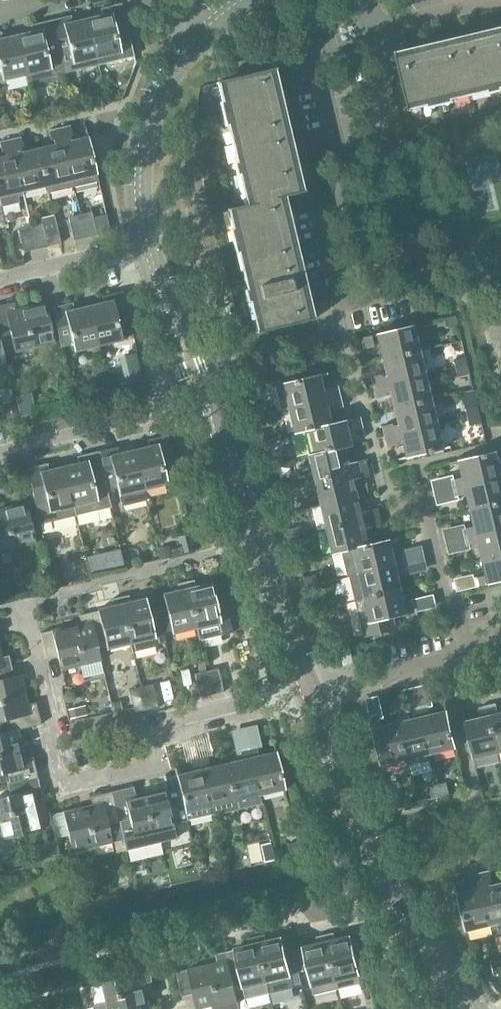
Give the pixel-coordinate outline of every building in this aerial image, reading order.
[(103,16),(88,20),(97,59),(121,53),(119,45),(131,43),(122,3),(101,8),(103,16)] [(71,15),(51,20),(61,59),(71,57),(73,64),(97,59),(88,20),(73,23),(71,15)] [(27,75),(28,83),(64,75),(61,59),(51,20),(31,25),(33,33),(18,36),(27,75)] [(27,75),(18,36),(3,40),(1,32),(0,32),(0,74),(1,73),(3,81),(27,75)] [(398,52),(397,52),(411,111),(412,111),(411,104),(500,82),(500,34),(400,58),(398,52)] [(216,83),(217,84),(223,82),(252,204),(227,210),(227,211),(234,209),(238,227),(232,229),(257,331),(256,332),(256,333),(315,319),(315,317),(308,319),(279,198),(304,192),(304,191),(297,192),(269,71),(274,70),(273,69),(216,83)] [(70,125),(59,127),(73,186),(98,180),(88,138),(73,141),(70,125)] [(52,146),(39,149),(47,185),(46,185),(48,192),(73,186),(59,127),(48,130),(52,146)] [(21,136),(10,139),(22,191),(46,185),(47,185),(39,149),(25,153),(21,136)] [(0,207),(19,202),(18,197),(24,196),(22,191),(10,139),(0,141),(0,144),(3,158),(0,159),(0,206),(0,207)] [(92,212),(80,214),(85,238),(97,235),(92,212)] [(85,238),(80,214),(68,217),(74,240),(85,238)] [(42,223),(31,226),(36,249),(48,247),(42,223)] [(36,249),(31,226),(19,229),(24,252),(36,249)] [(104,304),(89,307),(98,345),(122,339),(121,333),(132,330),(123,291),(102,296),(104,304)] [(0,305),(0,337),(11,334),(15,352),(55,343),(46,303),(16,310),(14,301),(0,305)] [(98,345),(89,307),(74,311),(73,303),(52,307),(61,347),(73,344),(74,350),(98,345)] [(457,324),(455,316),(443,318),(445,327),(457,324)] [(380,345),(383,359),(418,351),(413,326),(361,338),(363,349),(380,345)] [(370,377),(372,387),(424,375),(418,351),(383,359),(386,373),(370,377)] [(139,366),(136,353),(124,356),(127,369),(139,366)] [(453,360),(455,368),(467,365),(465,357),(453,360)] [(467,365),(455,368),(457,377),(469,374),(467,365)] [(282,411),(289,409),(340,396),(338,385),(322,389),(318,375),(276,385),(282,411)] [(391,394),(394,408),(430,400),(424,375),(372,387),(375,398),(391,394)] [(236,395),(238,403),(249,400),(247,392),(236,395)] [(30,394),(16,397),(19,416),(31,413),(30,407),(33,406),(30,394)] [(295,434),(303,432),(309,430),(308,430),(330,425),(330,424),(327,411),(343,407),(340,396),(289,409),(295,434)] [(381,426),(384,436),(436,424),(430,400),(394,408),(398,422),(381,426)] [(14,404),(4,407),(7,418),(17,416),(14,404)] [(465,409),(467,417),(478,414),(476,406),(465,409)] [(478,414),(467,417),(469,426),(480,423),(478,414)] [(303,432),(308,455),(314,454),(350,446),(346,432),(363,428),(360,417),(330,424),(330,425),(308,430),(309,430),(303,432)] [(436,424),(384,436),(386,447),(403,443),(406,458),(442,449),(436,424)] [(251,434),(253,443),(265,440),(263,432),(251,434)] [(149,448),(134,451),(143,489),(144,488),(167,483),(166,477),(177,474),(168,435),(147,440),(149,448)] [(265,440),(253,443),(255,451),(267,449),(265,440)] [(118,446),(97,451),(107,491),(118,488),(122,505),(146,499),(144,488),(143,489),(134,451),(120,455),(118,446)] [(308,455),(314,480),(367,467),(365,459),(354,462),(350,446),(314,454),(308,455)] [(79,464),(64,468),(73,505),(76,516),(111,507),(107,491),(97,451),(77,456),(79,464)] [(450,480),(452,488),(499,477),(493,452),(458,460),(462,477),(450,480)] [(73,505),(64,468),(49,471),(48,463),(27,468),(40,524),(76,516),(73,505)] [(314,480),(320,504),(361,495),(358,479),(369,476),(367,467),(314,480)] [(455,502),(448,476),(427,482),(434,507),(455,502)] [(469,510),(500,502),(500,485),(499,477),(452,488),(454,497),(466,494),(469,510)] [(268,482),(270,491),(282,488),(280,479),(268,482)] [(282,488),(270,491),(272,499),(284,496),(282,488)] [(320,504),(326,529),(379,516),(377,508),(365,511),(361,495),(320,504)] [(464,537),(500,528),(500,502),(469,510),(473,526),(462,529),(464,537)] [(36,543),(26,503),(0,509),(0,551),(36,543)] [(332,554),(343,552),(352,549),(373,544),(373,543),(369,528),(381,525),(379,516),(326,529),(332,554)] [(467,551),(460,526),(439,531),(445,556),(467,551)] [(285,530),(287,538),(298,535),(296,527),(285,530)] [(481,559),(500,554),(500,528),(464,537),(466,546),(477,543),(481,559)] [(298,535),(287,538),(289,547),(300,544),(298,535)] [(348,576),(349,575),(405,562),(402,554),(391,557),(387,540),(373,543),(373,544),(352,549),(343,552),(348,576)] [(429,569),(423,543),(402,549),(408,574),(429,569)] [(167,547),(156,549),(158,559),(169,557),(167,547)] [(481,559),(485,575),(473,578),(475,587),(500,581),(500,554),(481,559)] [(349,575),(355,600),(399,589),(395,574),(407,571),(405,562),(349,575)] [(50,566),(53,580),(63,578),(60,563),(50,566)] [(91,572),(101,570),(100,563),(89,565),(91,572)] [(302,578),(304,586),(316,583),(314,575),(302,578)] [(476,590),(472,576),(451,580),(454,595),(476,590)] [(185,581),(196,627),(199,640),(232,632),(222,590),(213,592),(211,584),(196,587),(194,579),(185,581)] [(196,627),(185,581),(177,583),(179,591),(163,595),(167,609),(158,611),(163,633),(163,632),(172,630),(172,632),(196,627)] [(316,583),(304,586),(306,595),(318,592),(316,583)] [(399,589),(355,600),(364,637),(394,629),(392,618),(416,612),(413,603),(403,606),(399,589)] [(129,595),(120,597),(131,642),(130,642),(132,650),(157,645),(156,643),(165,640),(163,632),(163,633),(158,611),(149,613),(146,599),(131,603),(129,595)] [(438,610),(434,595),(413,600),(416,615),(438,610)] [(131,642),(120,597),(111,599),(113,607),(89,613),(97,648),(98,648),(106,646),(107,648),(130,642),(131,642)] [(97,648),(89,613),(79,615),(81,623),(40,633),(46,658),(57,655),(61,670),(101,660),(98,648),(97,648)] [(417,619),(406,622),(408,634),(419,631),(417,619)] [(319,626),(321,634),(333,632),(331,623),(319,626)] [(349,649),(339,652),(343,665),(352,663),(349,649)] [(14,677),(14,676),(9,655),(1,657),(0,654),(0,680),(14,677)] [(218,668),(206,671),(212,694),(224,691),(218,668)] [(212,694),(206,671),(195,674),(200,697),(212,694)] [(11,730),(11,731),(18,729),(18,730),(41,724),(36,702),(28,704),(21,675),(14,676),(14,677),(0,680),(0,722),(8,720),(11,730)] [(491,682),(483,684),(486,696),(494,694),(491,682)] [(152,684),(141,687),(146,710),(158,707),(152,684)] [(486,696),(483,684),(474,686),(477,698),(486,696)] [(146,710),(141,687),(129,689),(135,713),(146,710)] [(377,694),(362,697),(367,719),(382,715),(377,694)] [(119,701),(112,703),(113,710),(121,709),(119,701)] [(487,705),(499,754),(500,754),(500,714),(499,715),(496,703),(487,705)] [(428,704),(420,706),(431,755),(456,750),(448,712),(431,716),(428,704)] [(85,705),(78,707),(68,709),(71,719),(88,715),(85,705)] [(499,754),(487,705),(479,707),(482,719),(465,723),(474,760),(499,754)] [(414,720),(398,724),(407,761),(431,755),(420,706),(411,708),(414,720)] [(407,761),(398,724),(382,727),(379,716),(370,718),(382,767),(407,761)] [(256,722),(230,728),(235,750),(261,744),(256,722)] [(8,784),(38,777),(32,756),(24,758),(18,730),(18,729),(11,731),(11,730),(0,733),(0,775),(5,773),(8,784)] [(257,745),(248,747),(259,794),(284,788),(276,752),(259,757),(257,745)] [(242,761),(226,764),(237,809),(262,804),(259,794),(248,747),(239,749),(242,761)] [(208,756),(199,759),(212,814),(213,815),(237,809),(226,764),(210,768),(208,756)] [(212,814),(199,759),(190,761),(193,772),(177,776),(187,820),(212,814)] [(8,784),(10,795),(0,798),(0,832),(2,839),(42,830),(34,801),(43,799),(38,777),(8,784)] [(447,784),(439,786),(441,797),(449,795),(447,784)] [(133,786),(112,791),(119,821),(130,819),(134,836),(174,827),(165,787),(135,794),(133,786)] [(441,797),(439,786),(430,788),(432,799),(441,797)] [(119,821),(112,791),(90,796),(92,805),(63,812),(72,851),(123,839),(119,821)] [(389,797),(391,808),(400,806),(397,795),(389,797)] [(287,844),(290,856),(300,853),(297,842),(287,844)] [(479,873),(492,925),(500,922),(500,885),(494,887),(490,870),(479,873)] [(492,925),(479,873),(468,875),(472,892),(458,895),(466,931),(492,925)] [(334,932),(325,934),(336,980),(337,980),(339,989),(372,982),(362,943),(353,945),(351,937),(336,940),(334,932)] [(265,934),(257,936),(270,993),(294,988),(291,974),(300,972),(295,950),(286,952),(283,938),(267,942),(265,934)] [(319,944),(295,950),(300,972),(308,970),(314,995),(339,989),(337,980),(336,980),(325,934),(317,936),(319,944)] [(250,946),(226,952),(234,987),(235,987),(243,985),(246,999),(270,993),(257,936),(248,938),(250,946)] [(226,952),(216,954),(218,962),(176,972),(182,997),(194,994),(198,1008),(213,1005),(214,1008),(236,1008),(240,1008),(235,987),(234,987),(226,952)] [(500,960),(491,962),(494,973),(500,972),(500,965),(500,960)] [(145,984),(153,982),(150,972),(103,983),(107,1003),(94,1006),(95,1008),(151,1008),(145,984)]
